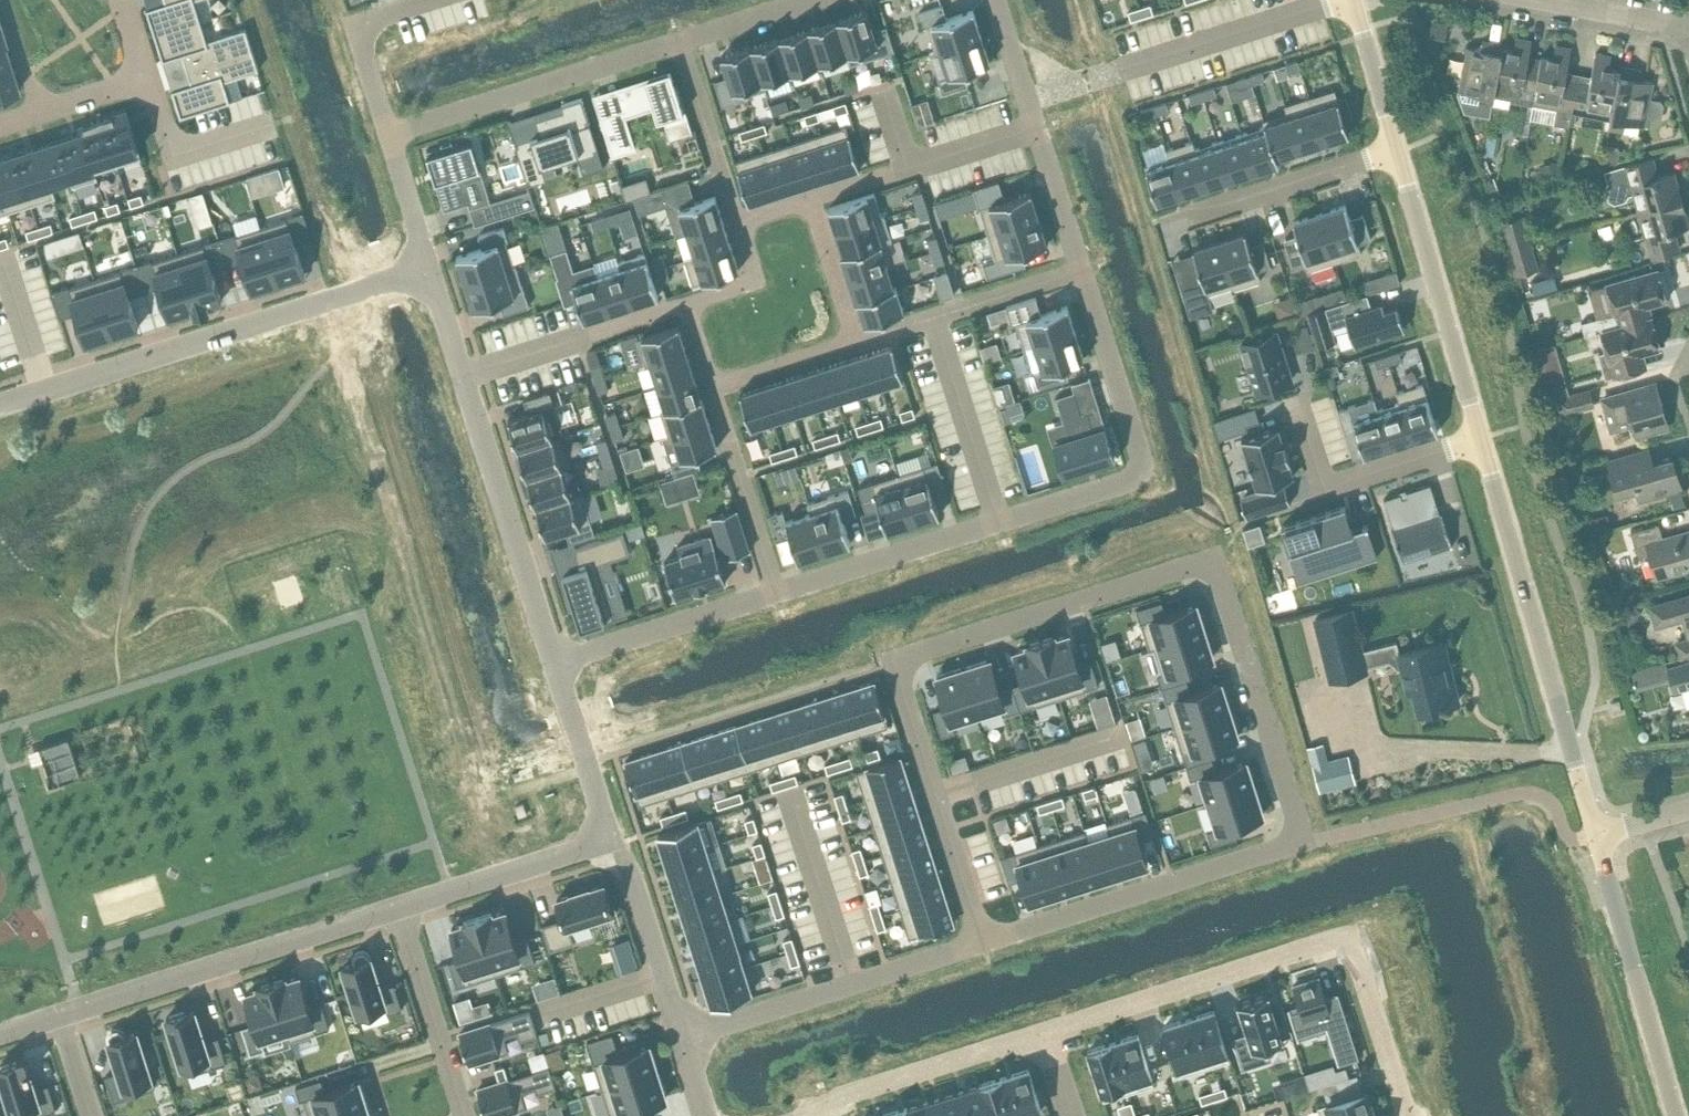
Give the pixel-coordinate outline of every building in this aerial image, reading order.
[(147,9),(155,35),(201,20),(194,0),(165,0),(166,3),(161,4),(147,9)] [(1150,5),(1139,9),(1142,18),(1153,14),(1150,5)] [(982,37),(973,11),(947,19),(943,6),(918,14),(922,28),(927,26),(935,50),(930,52),(930,53),(982,37)] [(1142,18),(1139,9),(1128,12),(1131,21),(1142,18)] [(894,49),(887,26),(873,30),(867,10),(837,19),(851,62),(894,49)] [(851,62),(837,19),(808,29),(820,64),(847,55),(850,63),(851,62)] [(201,20),(155,35),(163,60),(182,54),(187,69),(252,48),(246,28),(207,40),(201,20)] [(1430,35),(1444,38),(1446,25),(1432,22),(1430,35)] [(820,64),(808,29),(780,38),(791,73),(820,64)] [(990,64),(982,37),(930,53),(943,93),(968,85),(964,72),(990,64)] [(791,73),(780,38),(751,47),(765,90),(766,89),(764,82),(791,73)] [(1504,44),(1503,44),(1491,109),(1494,109),(1494,106),(1510,109),(1511,103),(1532,108),(1542,56),(1541,56),(1538,73),(1526,71),(1532,41),(1516,38),(1513,51),(1503,49),(1504,44)] [(1491,109),(1503,44),(1483,40),(1481,49),(1468,47),(1459,93),(1461,98),(1464,101),(1480,104),(1479,106),(1491,109)] [(0,46),(0,71),(11,67),(4,45),(0,46)] [(1553,58),(1542,56),(1532,108),(1556,112),(1554,124),(1569,127),(1569,125),(1571,115),(1578,81),(1565,78),(1571,48),(1555,45),(1553,58)] [(765,90),(751,47),(721,56),(728,76),(714,81),(723,106),(736,102),(735,99),(765,90)] [(192,83),(172,90),(181,117),(230,101),(230,100),(224,81),(258,70),(259,70),(252,48),(187,69),(192,83)] [(1578,81),(1571,115),(1576,116),(1609,122),(1608,130),(1609,130),(1621,67),(1620,66),(1619,71),(1609,69),(1611,56),(1596,53),(1590,83),(1578,81)] [(1285,64),(1288,73),(1301,69),(1298,60),(1285,64)] [(0,71),(0,96),(18,91),(11,67),(0,71)] [(1641,70),(1621,67),(1609,130),(1624,133),(1626,121),(1644,125),(1645,120),(1657,122),(1662,119),(1665,104),(1663,100),(1649,98),(1653,82),(1639,79),(1641,70)] [(1263,72),(1250,76),(1253,84),(1265,80),(1263,72)] [(601,116),(599,116),(612,157),(614,156),(613,156),(632,150),(628,137),(631,136),(625,117),(654,108),(658,121),(664,119),(666,126),(687,119),(688,118),(678,86),(674,88),(669,73),(619,89),(625,109),(601,116)] [(1240,88),(1253,84),(1250,76),(1237,80),(1240,88)] [(856,80),(844,84),(847,94),(859,89),(856,80)] [(1202,91),(1204,100),(1217,96),(1214,87),(1202,91)] [(1335,89),(1310,97),(1324,142),(1349,134),(1345,120),(1353,117),(1346,96),(1338,99),(1335,89)] [(1204,100),(1202,91),(1189,95),(1192,104),(1204,100)] [(812,94),(799,98),(802,108),(815,104),(812,94)] [(1324,142),(1310,97),(1285,105),(1287,112),(1288,112),(1300,150),(1324,142)] [(599,152),(582,98),(561,104),(563,111),(536,119),(540,134),(515,142),(528,184),(546,178),(541,162),(576,151),(578,158),(599,152)] [(912,104),(919,125),(934,120),(927,99),(912,104)] [(836,115),(849,111),(846,102),(833,106),(836,115)] [(1154,106),(1157,115),(1169,111),(1167,102),(1154,106)] [(784,103),(774,106),(776,112),(786,109),(784,103)] [(1157,115),(1154,106),(1141,110),(1144,119),(1157,115)] [(817,111),(804,116),(807,124),(820,120),(817,111)] [(127,112),(103,119),(117,165),(141,158),(127,112)] [(1267,126),(1277,157),(1300,150),(1288,112),(1287,112),(1263,120),(1265,126),(1267,126)] [(103,119),(79,127),(81,133),(82,132),(95,172),(96,172),(117,165),(103,119)] [(752,127),(755,136),(767,132),(765,123),(764,124),(752,127)] [(846,125),(818,134),(832,178),(860,169),(846,125)] [(1267,126),(1265,126),(1242,134),(1254,172),(1279,164),(1277,157),(1267,126)] [(742,140),(755,136),(752,127),(739,132),(742,140)] [(81,133),(59,140),(72,178),(70,178),(73,187),(98,179),(96,172),(95,172),(82,132),(81,133)] [(832,178),(818,134),(790,143),(804,187),(832,178)] [(1242,134),(1218,142),(1230,179),(1254,172),(1242,134)] [(59,140),(37,147),(49,185),(50,185),(70,178),(72,178),(59,140)] [(452,142),(426,151),(433,172),(436,171),(439,181),(448,210),(469,203),(471,202),(465,182),(483,177),(472,141),(454,147),(452,142)] [(1194,149),(1195,149),(1193,141),(1166,150),(1169,157),(1170,157),(1182,195),(1206,187),(1194,149)] [(1230,179),(1218,142),(1195,149),(1194,149),(1206,187),(1230,179)] [(762,152),(776,196),(804,187),(790,143),(762,152)] [(1602,167),(1618,163),(1620,151),(1618,147),(1606,145),(1602,167)] [(37,147),(14,154),(30,205),(54,197),(50,185),(49,185),(37,147)] [(734,161),(748,205),(776,196),(762,152),(734,161)] [(0,158),(0,188),(8,212),(30,205),(14,154),(0,158)] [(1170,157),(1169,157),(1145,165),(1157,203),(1182,195),(1170,157)] [(1634,193),(1639,210),(1681,198),(1674,172),(1658,177),(1653,158),(1605,172),(1608,184),(1605,188),(1609,201),(1615,204),(1626,201),(1628,195),(1634,193)] [(1557,160),(1540,165),(1544,180),(1562,175),(1557,160)] [(1494,177),(1487,180),(1494,197),(1500,194),(1494,177)] [(645,178),(622,185),(622,187),(626,200),(634,198),(643,195),(650,193),(645,178)] [(973,189),(988,234),(1039,218),(1031,191),(1005,200),(999,181),(973,189)] [(677,236),(723,221),(716,197),(695,204),(688,182),(662,190),(677,236)] [(473,207),(470,208),(475,225),(535,206),(530,189),(491,201),(473,207)] [(913,194),(917,206),(925,204),(921,191),(913,194)] [(203,192),(190,196),(192,200),(193,204),(206,200),(203,192)] [(828,208),(836,232),(885,217),(885,215),(882,216),(875,193),(828,208)] [(142,194),(129,198),(132,207),(145,203),(142,194)] [(647,208),(643,195),(634,198),(638,210),(647,208)] [(948,198),(935,202),(940,218),(953,214),(948,198)] [(1681,198),(1639,210),(1653,257),(1679,249),(1674,230),(1688,226),(1688,224),(1681,198)] [(118,202),(106,206),(108,214),(121,210),(118,202)] [(929,217),(925,204),(917,206),(921,219),(929,217)] [(1346,205),(1319,213),(1335,262),(1361,254),(1358,244),(1371,239),(1363,214),(1350,218),(1346,205)] [(96,209),(83,213),(86,221),(98,217),(96,209)] [(287,218),(261,227),(279,282),(305,274),(295,244),(313,238),(304,211),(286,217),(287,218)] [(617,212),(605,216),(608,224),(620,220),(617,212)] [(1309,270),(1335,262),(1319,213),(1293,222),(1297,235),(1284,239),(1292,265),(1305,260),(1309,270)] [(83,215),(71,219),(73,226),(86,222),(83,215)] [(608,224),(605,216),(592,220),(595,228),(608,224)] [(892,239),(885,217),(836,232),(843,254),(841,254),(841,256),(892,239)] [(1509,249),(1531,242),(1524,217),(1502,224),(1509,249)] [(1048,244),(1039,218),(988,234),(996,260),(984,264),(988,278),(1026,266),(1022,253),(1048,244)] [(731,245),(723,221),(677,236),(677,237),(687,234),(694,256),(684,259),(685,260),(731,245)] [(51,223),(38,227),(41,236),(53,232),(51,223)] [(544,236),(557,232),(554,223),(541,227),(544,236)] [(38,227),(25,231),(28,240),(34,238),(41,236),(38,227)] [(236,233),(219,238),(228,265),(243,261),(252,291),(279,282),(261,227),(236,235),(236,233)] [(508,241),(504,227),(479,235),(483,248),(457,256),(465,283),(517,267),(516,265),(514,266),(506,241),(508,241)] [(78,231),(64,235),(69,251),(83,246),(78,231)] [(1219,240),(1235,289),(1261,280),(1258,270),(1271,266),(1263,241),(1250,245),(1245,232),(1219,240)] [(940,249),(936,236),(927,239),(931,252),(940,249)] [(204,245),(178,253),(196,309),(194,309),(196,313),(209,309),(208,305),(222,300),(212,270),(228,265),(219,238),(203,243),(204,245)] [(893,240),(892,239),(841,256),(848,278),(895,263),(888,242),(893,240)] [(1193,248),(1197,261),(1175,268),(1191,317),(1214,310),(1209,294),(1233,287),(1234,289),(1235,289),(1219,240),(1193,248)] [(1531,242),(1509,249),(1516,274),(1539,267),(1531,242)] [(739,271),(731,245),(685,260),(693,285),(711,280),(711,281),(723,278),(722,276),(739,271)] [(609,312),(595,266),(574,272),(566,249),(550,254),(557,278),(556,278),(564,303),(577,299),(584,320),(609,312)] [(935,265),(944,262),(940,249),(931,252),(935,265)] [(151,260),(136,265),(145,292),(160,287),(169,317),(194,309),(196,309),(178,253),(152,261),(151,260)] [(645,253),(619,261),(633,304),(659,296),(645,253)] [(662,255),(653,257),(657,270),(666,267),(662,255)] [(633,304),(619,261),(621,269),(598,276),(595,266),(609,312),(633,304)] [(895,265),(895,263),(848,278),(856,301),(897,288),(897,286),(895,287),(888,267),(895,265)] [(121,271),(95,279),(113,335),(139,327),(129,297),(145,292),(136,265),(120,269),(121,271)] [(529,306),(517,267),(465,283),(474,309),(500,301),(504,314),(529,306)] [(670,280),(666,267),(657,270),(661,283),(670,280)] [(1600,316),(1581,321),(1585,335),(1604,329),(1604,331),(1647,318),(1644,305),(1650,303),(1666,299),(1665,298),(1673,296),(1665,268),(1658,270),(1657,269),(1636,275),(1609,283),(1592,289),(1600,316)] [(1400,283),(1396,271),(1383,275),(1387,288),(1400,283)] [(955,295),(947,272),(934,276),(941,299),(955,295)] [(1555,276),(1532,282),(1535,295),(1558,288),(1555,276)] [(70,286),(51,292),(60,319),(77,313),(86,343),(113,335),(95,279),(70,287),(70,286)] [(905,312),(897,288),(856,301),(856,302),(858,302),(865,324),(905,312)] [(1384,310),(1382,303),(1370,307),(1365,295),(1309,312),(1307,313),(1318,347),(1335,342),(1331,328),(1347,323),(1353,345),(1404,329),(1397,306),(1384,310)] [(1023,301),(1006,307),(1007,307),(1007,310),(1012,324),(1016,323),(1024,349),(1033,346),(1041,344),(1076,333),(1072,322),(1068,307),(1067,306),(1055,310),(1049,312),(1041,315),(1036,297),(1026,300),(1023,301)] [(1309,312),(1305,300),(1294,304),(1298,316),(1309,312)] [(1610,350),(1599,353),(1602,364),(1606,378),(1642,368),(1638,353),(1644,351),(1660,346),(1659,344),(1665,343),(1659,318),(1652,320),(1652,317),(1647,318),(1604,331),(1610,350)] [(637,338),(645,364),(686,351),(678,325),(637,338)] [(1307,325),(1296,329),(1301,346),(1313,342),(1307,325)] [(1293,379),(1277,331),(1242,343),(1243,347),(1242,347),(1246,361),(1248,360),(1258,391),(1293,379)] [(1033,346),(1024,349),(1032,372),(1025,374),(1031,391),(1037,389),(1062,380),(1069,379),(1064,366),(1072,363),(1077,362),(1084,359),(1076,334),(1076,333),(1041,344),(1033,346)] [(893,345),(871,352),(881,386),(904,378),(893,345)] [(596,350),(587,352),(596,379),(604,377),(596,350)] [(694,375),(686,351),(645,364),(646,365),(651,363),(658,386),(694,375)] [(1399,351),(1387,355),(1389,364),(1402,360),(1399,351)] [(881,386),(871,352),(849,359),(860,392),(881,386)] [(1377,368),(1389,364),(1387,355),(1374,359),(1377,368)] [(827,366),(838,399),(860,392),(849,359),(827,366)] [(1327,376),(1340,372),(1337,364),(1325,368),(1327,376)] [(816,406),(838,399),(827,366),(806,372),(816,406)] [(1562,370),(1544,375),(1551,400),(1569,395),(1562,370)] [(816,406),(806,372),(784,379),(795,413),(816,406)] [(702,399),(694,375),(658,386),(665,409),(660,411),(660,412),(702,399)] [(608,389),(604,377),(596,379),(600,392),(608,389)] [(762,386),(773,420),(795,413),(784,379),(762,386)] [(1400,402),(1412,440),(1438,432),(1423,384),(1397,392),(1400,402)] [(1634,422),(1637,435),(1665,427),(1653,385),(1604,399),(1612,428),(1634,422)] [(751,427),(773,420),(762,386),(740,393),(751,427)] [(1068,439),(1052,445),(1062,476),(1115,460),(1105,429),(1093,433),(1085,408),(1081,409),(1075,390),(1054,397),(1068,439)] [(1563,413),(1594,404),(1590,390),(1559,399),(1563,413)] [(529,413),(509,419),(518,449),(532,445),(552,438),(560,436),(563,435),(554,405),(550,392),(528,399),(524,400),(529,413)] [(1211,404),(1215,417),(1243,408),(1239,395),(1211,404)] [(709,423),(702,399),(660,412),(668,436),(709,423)] [(1376,410),(1388,448),(1412,440),(1400,402),(1376,410)] [(1008,403),(999,406),(1005,423),(1013,420),(1008,403)] [(1364,455),(1388,448),(1376,410),(1353,417),(1350,406),(1338,410),(1345,433),(1356,430),(1364,455)] [(913,407),(900,412),(903,420),(915,416),(913,407)] [(616,412),(607,414),(611,427),(620,425),(616,412)] [(881,417),(868,422),(871,430),(884,426),(881,417)] [(871,430),(868,422),(856,426),(858,434),(871,430)] [(717,448),(709,423),(668,436),(673,435),(681,459),(671,462),(675,476),(701,468),(696,455),(717,448)] [(624,437),(620,425),(611,427),(615,440),(624,437)] [(1259,494),(1241,500),(1247,517),(1291,503),(1285,485),(1282,486),(1280,480),(1294,476),(1289,460),(1290,459),(1285,442),(1283,442),(1278,426),(1241,438),(1259,494)] [(825,435),(828,444),(841,440),(838,431),(825,435)] [(816,448),(828,444),(825,435),(813,439),(816,448)] [(532,445),(518,449),(527,478),(540,474),(561,467),(569,464),(560,436),(552,438),(532,445)] [(609,451),(605,439),(597,441),(601,454),(609,451)] [(640,444),(621,450),(627,470),(647,464),(640,444)] [(782,449),(785,457),(798,453),(795,445),(782,449)] [(841,449),(845,461),(853,459),(849,447),(841,449)] [(1653,462),(1649,448),(1608,460),(1617,494),(1636,488),(1639,500),(1682,488),(1673,456),(1653,462)] [(772,461),(785,457),(782,449),(770,453),(772,461)] [(613,464),(609,451),(601,454),(605,467),(613,464)] [(938,462),(898,474),(914,524),(940,515),(933,491),(946,487),(938,462)] [(540,474),(527,478),(536,506),(549,503),(582,492),(578,481),(566,484),(561,467),(540,474)] [(914,524),(898,474),(858,487),(866,512),(880,508),(887,532),(914,524)] [(636,492),(646,521),(693,506),(683,477),(636,492)] [(1433,552),(1453,546),(1442,512),(1439,513),(1438,506),(1430,484),(1406,491),(1408,496),(1402,498),(1401,493),(1384,499),(1392,524),(1394,528),(1392,528),(1400,553),(1430,543),(1433,552)] [(848,490),(809,503),(824,552),(851,544),(843,520),(856,516),(848,490)] [(570,496),(536,507),(546,536),(566,530),(570,543),(595,535),(582,492),(570,496)] [(824,552),(809,503),(808,503),(811,513),(787,521),(784,511),(769,515),(777,541),(790,537),(798,560),(824,552)] [(1289,549),(1289,551),(1291,550),(1300,580),(1299,580),(1299,582),(1378,556),(1378,555),(1376,556),(1366,526),(1368,526),(1368,524),(1351,530),(1344,508),(1346,507),(1345,506),(1281,526),(1282,528),(1283,527),(1290,549),(1289,549)] [(737,508),(712,516),(725,558),(750,550),(737,508)] [(641,521),(626,526),(630,539),(631,538),(645,534),(641,521)] [(1634,541),(1638,557),(1650,553),(1657,577),(1688,568),(1688,531),(1663,538),(1659,524),(1621,534),(1623,544),(1634,541)] [(1258,526),(1240,531),(1246,548),(1263,543),(1258,526)] [(613,620),(596,566),(629,555),(622,533),(573,548),(580,571),(556,578),(567,612),(572,610),(579,631),(613,620)] [(728,581),(713,534),(679,545),(682,556),(665,561),(677,597),(728,581)] [(1599,540),(1595,544),(1597,550),(1603,551),(1607,546),(1605,541),(1599,540)] [(1650,607),(1656,626),(1684,618),(1688,635),(1688,595),(1650,607)] [(1162,601),(1137,609),(1149,649),(1155,648),(1154,646),(1205,630),(1204,629),(1205,628),(1198,606),(1197,606),(1197,604),(1166,614),(1162,601)] [(1352,610),(1315,619),(1331,680),(1367,670),(1367,668),(1362,651),(1362,650),(1361,645),(1356,646),(1353,633),(1357,632),(1352,610)] [(1205,630),(1154,646),(1155,648),(1162,673),(1157,674),(1162,687),(1187,679),(1183,667),(1213,657),(1205,630)] [(1055,636),(1042,640),(1060,698),(1099,685),(1091,660),(1078,664),(1068,634),(1056,638),(1055,636)] [(1681,657),(1688,655),(1688,639),(1677,643),(1681,657)] [(1025,681),(1012,685),(1020,711),(1060,698),(1042,640),(1027,645),(1028,647),(1016,651),(1025,681)] [(1399,653),(1398,653),(1402,668),(1407,691),(1413,689),(1419,711),(1459,701),(1444,642),(1408,651),(1404,652),(1399,653)] [(990,659),(963,667),(979,718),(1004,710),(1006,715),(1020,711),(1012,685),(999,689),(990,659)] [(1667,668),(1674,692),(1688,687),(1688,662),(1667,668)] [(947,706),(934,710),(942,735),(955,731),(954,726),(979,718),(963,667),(961,668),(961,667),(939,674),(939,675),(937,676),(947,706)] [(1187,679),(1162,687),(1174,727),(1230,709),(1221,683),(1191,692),(1187,679)] [(888,726),(874,681),(846,690),(860,735),(888,726)] [(846,690),(818,699),(833,744),(854,737),(860,735),(846,690)] [(818,699),(791,708),(805,752),(833,744),(818,699)] [(791,708),(764,717),(778,761),(805,752),(791,708)] [(1230,709),(1174,727),(1187,767),(1212,758),(1208,745),(1238,735),(1230,709)] [(764,717),(736,726),(750,770),(778,761),(764,717)] [(750,770),(736,725),(709,734),(723,779),(750,770)] [(709,734),(681,743),(695,787),(723,779),(709,734)] [(69,737),(37,747),(50,786),(81,776),(69,737)] [(1145,739),(1133,743),(1136,753),(1149,749),(1145,739)] [(980,740),(954,750),(963,770),(988,760),(980,740)] [(681,743),(654,752),(668,796),(695,787),(681,743)] [(878,748),(865,752),(868,760),(881,756),(878,748)] [(654,752),(625,761),(640,805),(668,796),(654,752)] [(45,772),(40,755),(31,758),(37,775),(45,772)] [(851,756),(838,760),(841,769),(853,765),(851,756)] [(1355,782),(1349,757),(1314,765),(1320,791),(1355,782)] [(910,787),(901,758),(857,772),(866,801),(910,787)] [(1212,758),(1187,767),(1191,779),(1201,776),(1210,803),(1255,788),(1246,761),(1216,771),(1212,758)] [(838,760),(825,764),(828,773),(841,769),(838,760)] [(796,774),(783,778),(786,786),(798,782),(796,774)] [(783,778),(770,782),(773,790),(786,786),(783,778)] [(1098,794),(1095,785),(1083,789),(1085,798),(1098,794)] [(919,814),(910,787),(866,801),(874,828),(919,814)] [(1217,828),(1208,831),(1212,844),(1237,836),(1233,823),(1263,814),(1262,812),(1263,812),(1256,789),(1255,790),(1255,788),(1210,803),(1217,828)] [(743,800),(741,791),(728,795),(731,804),(743,800)] [(843,792),(835,795),(839,808),(847,805),(843,792)] [(728,795),(715,799),(718,808),(731,804),(728,795)] [(1052,808),(1065,804),(1062,796),(1050,800),(1052,808)] [(847,805),(839,808),(843,821),(851,818),(847,805)] [(1051,806),(1039,810),(1042,818),(1054,814),(1051,806)] [(686,809),(673,813),(676,821),(689,817),(686,809)] [(1146,811),(1106,823),(1109,833),(1110,833),(1123,872),(1148,864),(1141,840),(1154,836),(1146,811)] [(673,813),(661,817),(663,825),(676,821),(673,813)] [(927,842),(919,814),(874,828),(883,856),(927,842)] [(667,831),(659,834),(663,848),(667,859),(718,843),(710,817),(667,831)] [(754,817),(745,820),(749,833),(758,830),(756,825),(754,817)] [(1085,830),(1062,837),(1077,886),(1100,879),(1088,840),(1089,840),(1085,830)] [(1089,840),(1088,840),(1100,879),(1123,872),(1110,833),(1109,833),(1089,840)] [(1062,837),(1039,845),(1054,894),(1077,886),(1062,837)] [(761,841),(753,844),(757,857),(766,854),(761,841)] [(892,883),(936,869),(927,842),(883,856),(892,883)] [(718,843),(667,859),(674,883),(713,871),(726,866),(718,843)] [(1039,845),(1001,857),(1009,882),(1022,878),(1029,902),(1054,894),(1039,845)] [(866,861),(862,849),(853,851),(857,864),(866,861)] [(766,854),(753,858),(760,882),(773,878),(766,854)] [(866,861),(857,864),(860,876),(869,873),(866,861)] [(901,910),(945,896),(936,869),(892,883),(901,910)] [(682,908),(721,896),(713,871),(674,883),(682,908)] [(564,918),(542,925),(548,943),(550,950),(574,942),(571,930),(614,917),(603,884),(590,888),(590,887),(570,893),(571,894),(557,898),(564,918)] [(777,889),(768,892),(772,905),(781,902),(777,889)] [(729,920),(721,896),(682,908),(690,932),(729,920)] [(954,925),(945,896),(901,910),(910,939),(954,925)] [(878,902),(870,905),(874,918),(882,915),(878,902)] [(776,919),(784,916),(780,904),(772,906),(776,919)] [(492,912),(478,917),(496,975),(522,966),(536,962),(527,937),(514,941),(505,911),(492,915),(492,912)] [(882,915),(874,918),(878,930),(886,928),(882,915)] [(462,958),(449,962),(457,987),(496,975),(478,917),(464,921),(465,923),(452,927),(462,958)] [(736,944),(729,920),(690,932),(697,956),(736,944)] [(792,937),(784,940),(788,953),(796,950),(792,937)] [(744,968),(736,944),(697,956),(705,980),(744,968)] [(354,958),(354,960),(354,963),(343,967),(358,1012),(385,1004),(388,1014),(402,1009),(394,984),(381,988),(371,956),(370,954),(368,952),(367,951),(365,950),(362,950),(360,950),(358,951),(357,952),(355,954),(354,956),(354,958)] [(796,950),(788,953),(792,966),(800,963),(796,950)] [(752,993),(744,968),(705,980),(713,1005),(752,993)] [(286,978),(272,982),(287,1030),(286,1030),(288,1037),(289,1041),(310,1034),(330,1028),(322,1002),(309,1007),(299,976),(286,980),(286,978)] [(557,977),(548,980),(553,995),(561,992),(557,977)] [(1290,1007),(1289,1008),(1298,1039),(1300,1039),(1299,1035),(1327,1026),(1339,1063),(1359,1057),(1338,992),(1337,992),(1337,994),(1326,997),(1319,977),(1294,985),(1301,1009),(1291,1012),(1290,1007)] [(256,1023),(243,1027),(251,1053),(264,1049),(261,1038),(274,1034),(286,1030),(287,1030),(272,982),(258,987),(259,989),(246,993),(248,997),(256,1023)] [(1269,992),(1237,1002),(1237,1004),(1239,1003),(1248,1033),(1233,1038),(1243,1067),(1272,1058),(1267,1044),(1284,1039),(1284,1037),(1282,1038),(1268,994),(1270,993),(1269,992)] [(557,1044),(569,1040),(559,1003),(546,1006),(557,1044)] [(646,1008),(603,1009),(603,1027),(646,1026),(646,1008)] [(471,1009),(458,1013),(461,1022),(474,1018),(471,1009)] [(1214,1010),(1189,1018),(1205,1068),(1230,1060),(1214,1010)] [(170,1016),(167,1017),(185,1076),(226,1062),(218,1037),(205,1041),(195,1011),(188,1013),(187,1011),(184,1012),(184,1011),(169,1016),(170,1016)] [(507,1018),(460,1033),(465,1048),(470,1063),(509,1051),(504,1036),(517,1032),(519,1036),(520,1040),(537,1035),(529,1011),(507,1018)] [(1189,1018),(1164,1026),(1180,1075),(1205,1068),(1189,1018)] [(119,1071),(106,1076),(109,1086),(114,1101),(155,1088),(137,1032),(126,1036),(125,1034),(125,1033),(124,1032),(124,1031),(123,1031),(123,1030),(122,1030),(122,1029),(121,1029),(120,1029),(120,1028),(119,1028),(118,1028),(117,1028),(116,1028),(115,1028),(114,1029),(113,1029),(112,1029),(112,1030),(111,1030),(111,1031),(110,1032),(109,1033),(109,1034),(109,1035),(108,1036),(108,1037),(108,1038),(109,1039),(109,1041),(112,1048),(119,1071)] [(612,1034),(587,1042),(602,1089),(658,1071),(657,1069),(658,1069),(651,1047),(650,1047),(650,1045),(632,1050),(630,1045),(617,1049),(612,1034)] [(1138,1034),(1112,1043),(1128,1092),(1154,1084),(1138,1034)] [(1112,1043),(1088,1050),(1104,1100),(1128,1092),(1112,1043)] [(0,1066),(0,1076),(12,1114),(13,1115),(37,1115),(49,1112),(56,1110),(55,1106),(48,1085),(35,1089),(30,1074),(31,1073),(29,1068),(28,1068),(25,1058),(0,1066)] [(1346,1065),(1336,1069),(1339,1079),(1350,1076),(1346,1065)] [(478,1089),(486,1115),(498,1115),(518,1110),(513,1095),(535,1088),(537,1093),(556,1087),(549,1066),(530,1072),(508,1079),(500,1082),(478,1089)] [(504,1066),(496,1069),(500,1082),(508,1079),(504,1066)] [(1004,1077),(1016,1115),(1022,1115),(1041,1110),(1029,1069),(1004,1077)] [(602,1089),(611,1115),(638,1115),(638,1114),(651,1109),(649,1103),(666,1098),(658,1071),(602,1089)] [(1306,1073),(1293,1077),(1298,1092),(1311,1088),(1306,1073)] [(980,1084),(980,1085),(990,1115),(1016,1115),(1004,1077),(980,1084)] [(296,1087),(300,1100),(303,1099),(305,1104),(309,1115),(341,1115),(367,1107),(367,1106),(368,1105),(360,1083),(359,1081),(341,1087),(325,1092),(321,1079),(296,1087)] [(956,1092),(963,1115),(990,1115),(980,1085),(956,1092)] [(1225,1087),(1212,1091),(1215,1099),(1228,1095),(1225,1087)] [(1317,1106),(1321,1115),(1372,1115),(1375,1115),(1367,1090),(1317,1106)] [(1212,1091),(1200,1095),(1202,1103),(1207,1102),(1215,1099),(1212,1091)] [(932,1100),(937,1115),(963,1115),(956,1092),(932,1100)] [(908,1108),(910,1115),(937,1115),(932,1100),(908,1108)] [(368,1110),(367,1107),(341,1115),(370,1115),(368,1110)] [(883,1115),(884,1115),(910,1115),(908,1108),(907,1107),(883,1115)]
